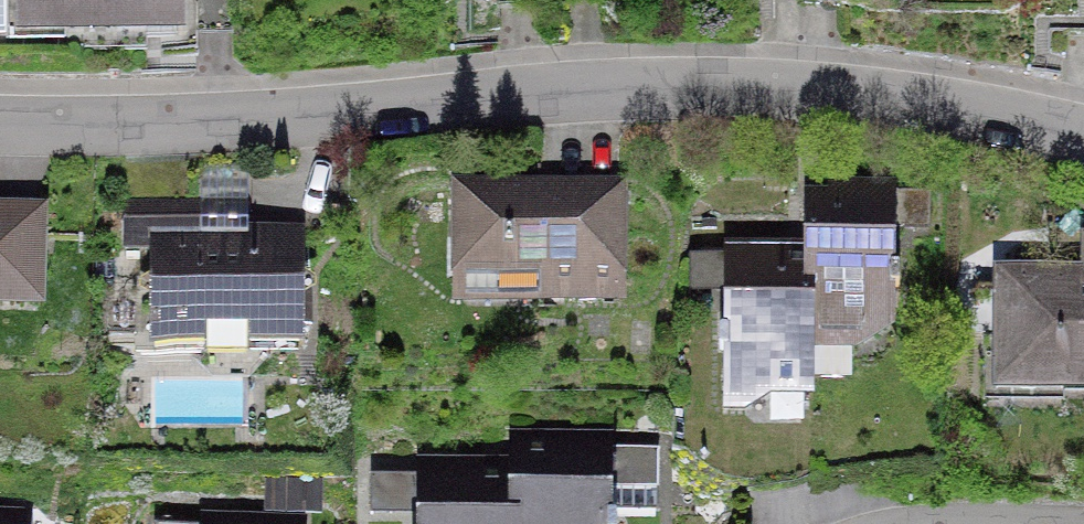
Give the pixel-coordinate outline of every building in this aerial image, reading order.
[(12,31),(183,30),(183,0),(11,0),(12,31)] [(142,213),(224,213),(224,200),(224,178),(224,170),(142,170),(142,213)] [(224,213),(268,213),(268,182),(268,178),(224,178),(224,200),(224,213)] [(648,194),(475,193),(475,308),(647,310),(648,194)] [(898,322),(898,209),(822,209),(822,252),(822,322),(898,322)] [(224,229),(224,213),(142,213),(142,255),(176,255),(176,249),(224,248),(224,229)] [(268,248),(268,213),(224,213),(224,229),(224,248),(238,248),(268,248)] [(0,216),(0,312),(77,313),(79,217),(0,216)] [(176,255),(177,348),(237,348),(237,359),(279,359),(279,347),(330,347),(329,248),(268,248),(238,248),(224,248),(176,249),(176,255)] [(744,251),(746,416),(773,419),(822,399),(822,322),(822,252),(744,251)] [(1015,278),(1017,400),(1083,399),(1083,276),(1015,278)] [(612,508),(657,508),(657,446),(515,446),(515,467),(515,523),(612,523),(612,508)] [(364,481),(364,517),(418,518),(418,523),(515,523),(515,467),(420,467),(420,481),(364,481)]
